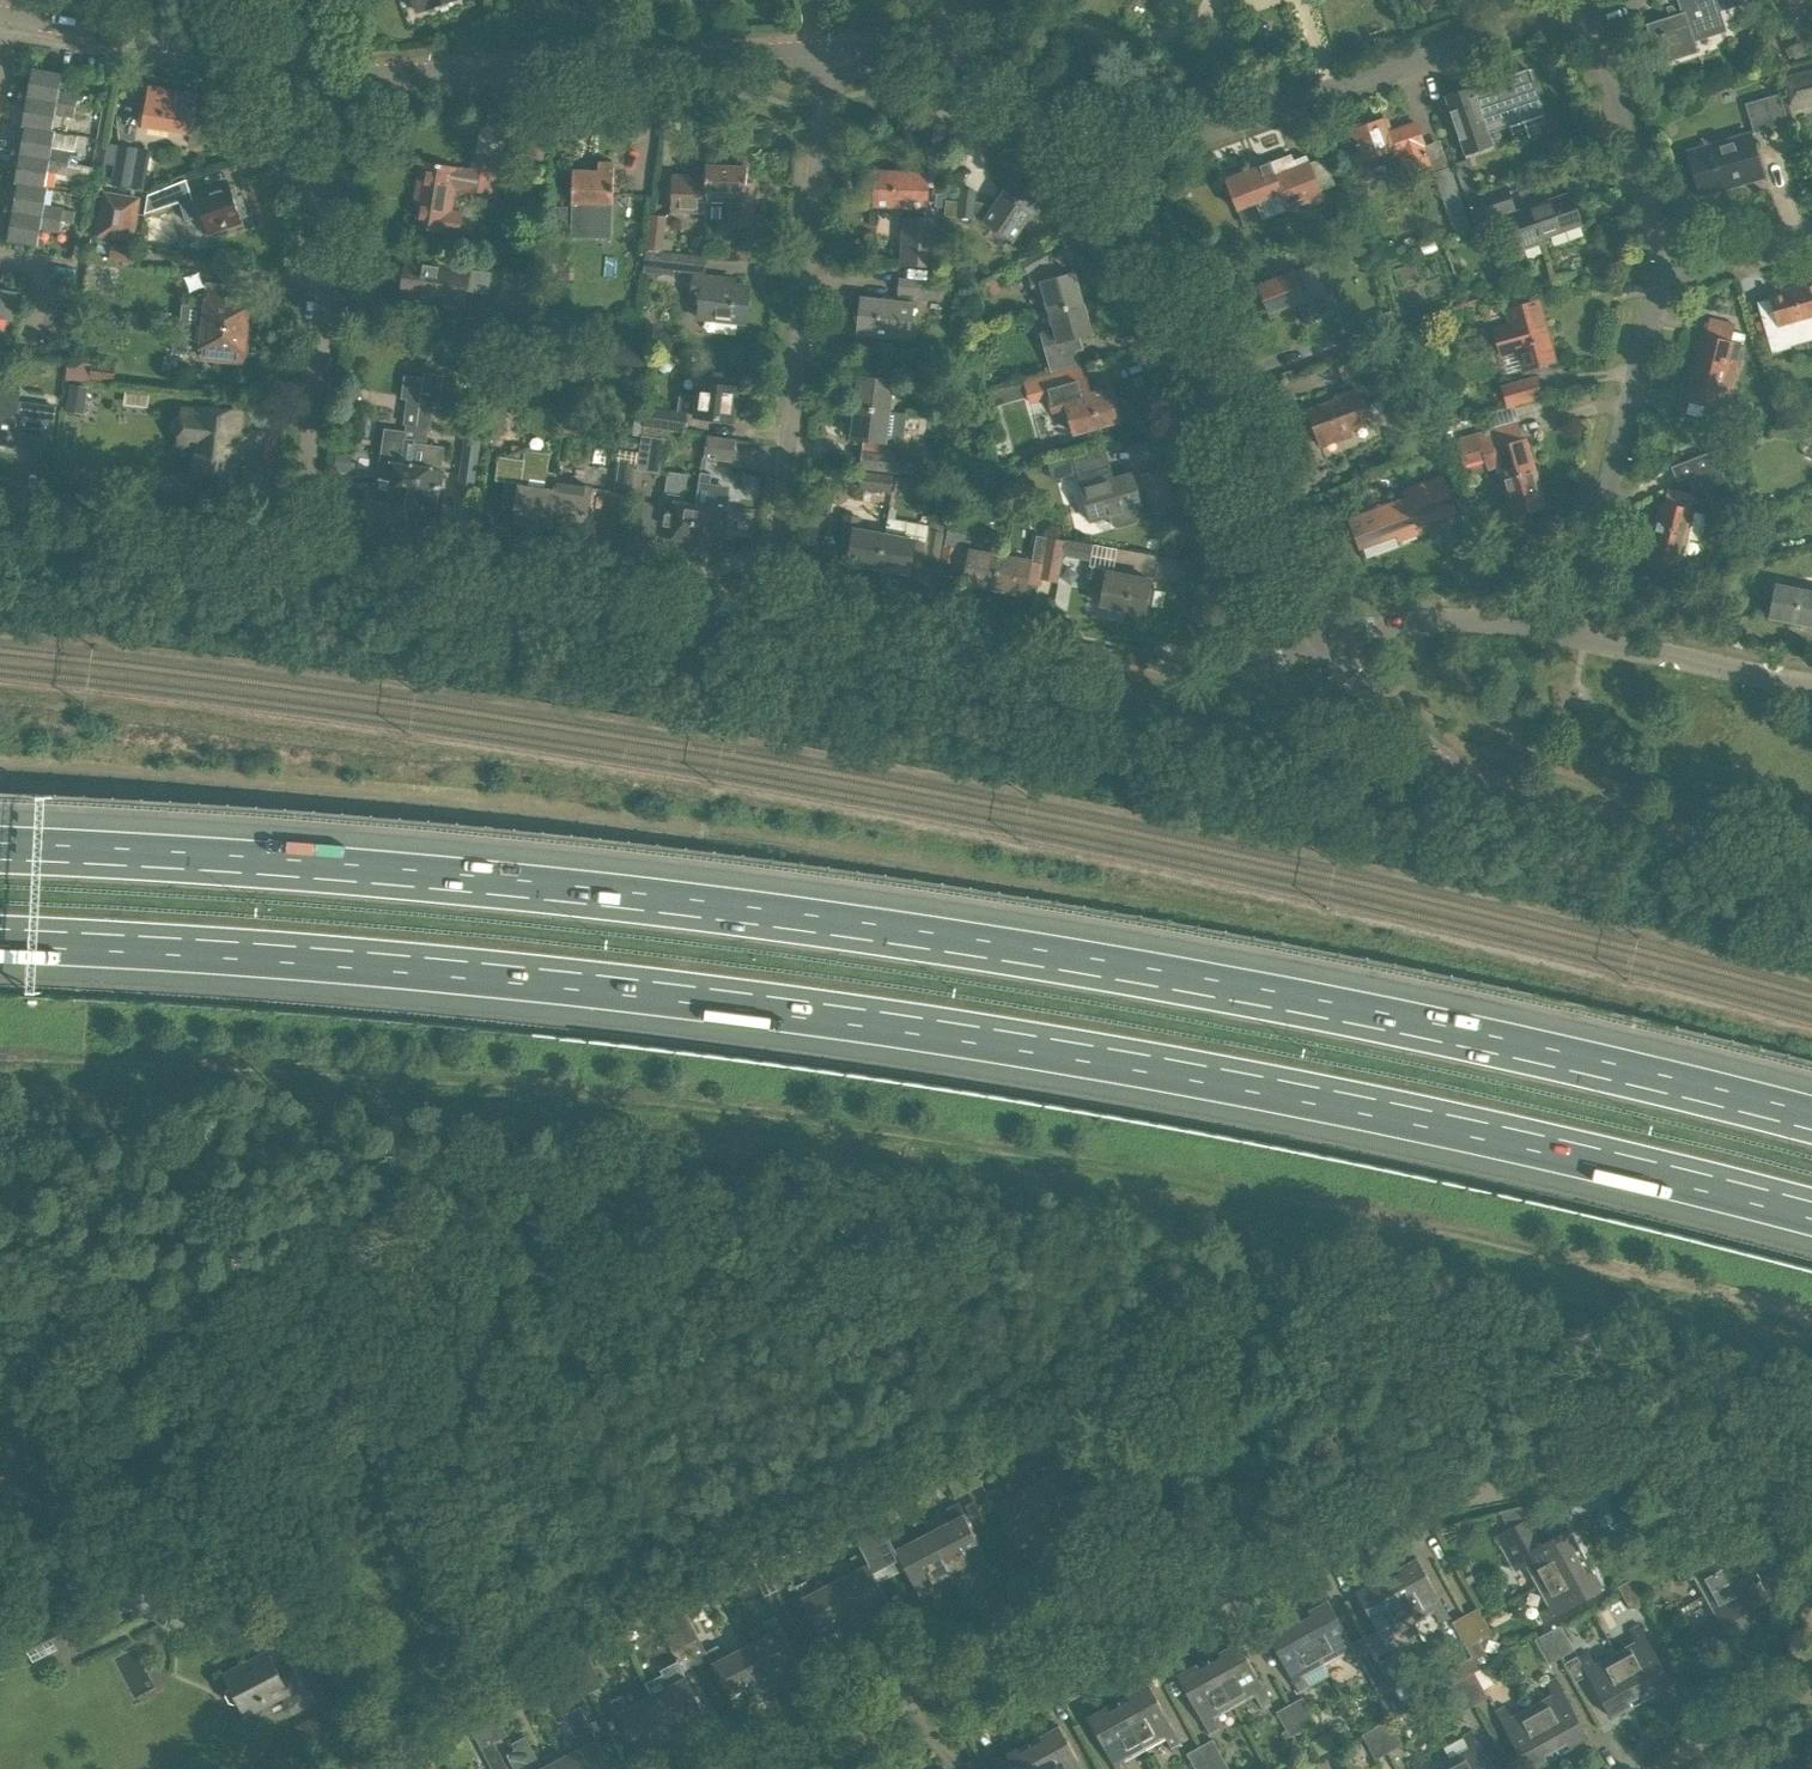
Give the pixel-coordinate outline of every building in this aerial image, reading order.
[(416,9),(426,6),(427,9),(437,5),(440,7),(447,5),(450,1),(454,0),(413,0),(416,9)] [(1725,30),(1716,4),(1727,0),(1680,0),(1684,12),(1647,23),(1659,62),(1698,49),(1695,39),(1725,30)] [(1803,42),(1786,48),(1789,58),(1793,56),(1794,59),(1807,54),(1803,42)] [(59,89),(62,72),(32,67),(29,84),(21,82),(19,95),(75,105),(77,93),(59,89)] [(1544,113),(1529,69),(1494,81),(1492,76),(1466,85),(1468,90),(1446,98),(1466,155),(1494,145),(1486,121),(1506,114),(1510,125),(1544,113)] [(1811,100),(1811,69),(1786,76),(1793,105),(1811,100)] [(191,132),(198,95),(150,87),(143,124),(191,132)] [(1772,135),(1770,129),(1774,127),(1789,123),(1780,93),(1765,98),(1745,104),(1754,133),(1763,131),(1765,137),(1772,135)] [(73,117),(75,105),(19,95),(17,105),(25,107),(22,124),(24,125),(55,130),(56,129),(52,129),(54,113),(73,117)] [(1388,132),(1384,118),(1352,129),(1362,159),(1400,147),(1409,175),(1432,167),(1425,145),(1426,145),(1418,122),(1388,132)] [(53,147),(55,130),(24,125),(21,142),(13,140),(11,152),(68,162),(70,150),(53,147)] [(1700,194),(1762,175),(1749,131),(1687,150),(1700,194)] [(110,183),(132,186),(139,147),(107,141),(103,163),(113,164),(110,183)] [(66,173),(68,162),(11,152),(9,163),(17,164),(14,182),(18,182),(45,187),(48,170),(66,173)] [(204,161),(197,154),(192,159),(198,166),(204,161)] [(1261,219),(1260,218),(1307,200),(1309,205),(1324,199),(1307,155),(1294,160),(1292,154),(1271,162),(1271,161),(1270,162),(1226,179),(1244,226),(1261,219)] [(418,209),(415,228),(447,233),(458,235),(462,212),(450,211),(454,188),(487,193),(493,194),(498,161),(492,160),(473,157),(471,169),(457,167),(421,161),(415,197),(425,199),(423,207),(418,209)] [(1358,185),(1368,174),(1353,159),(1343,169),(1358,185)] [(1465,198),(1481,192),(1469,159),(1453,165),(1465,198)] [(573,171),(571,238),(611,239),(614,163),(598,162),(597,172),(573,171)] [(705,212),(707,164),(706,164),(705,175),(673,174),(672,212),(705,212)] [(753,227),(754,182),(747,182),(748,165),(707,164),(705,212),(707,212),(707,202),(724,202),(724,197),(732,197),(731,226),(753,227)] [(1450,165),(1432,172),(1453,229),(1470,222),(1450,165)] [(927,207),(928,174),(876,172),(874,205),(909,206),(908,217),(904,217),(903,246),(911,246),(910,264),(936,265),(937,218),(925,218),(925,207),(927,207)] [(84,178),(72,184),(77,193),(87,196),(89,187),(84,178)] [(1012,240),(1042,197),(1014,178),(995,206),(973,202),(975,191),(961,188),(957,216),(971,218),(972,216),(986,219),(984,221),(1012,240)] [(45,204),(48,187),(45,187),(18,182),(15,199),(6,198),(4,209),(62,219),(64,208),(64,207),(45,204)] [(1475,225),(1517,209),(1507,184),(1466,200),(1475,225)] [(155,208),(177,201),(173,186),(150,192),(155,208)] [(234,199),(231,188),(192,200),(191,196),(179,200),(185,220),(202,214),(207,230),(241,219),(241,218),(247,216),(241,197),(234,199)] [(131,239),(137,199),(106,194),(100,234),(131,239)] [(1524,250),(1543,244),(1541,240),(1583,226),(1572,194),(1512,215),(1524,250)] [(956,218),(958,202),(947,200),(944,216),(956,218)] [(64,208),(62,219),(73,221),(75,210),(64,208)] [(1362,228),(1371,224),(1365,208),(1356,212),(1362,228)] [(60,230),(62,219),(4,209),(2,221),(10,223),(7,239),(37,245),(40,227),(60,230)] [(1332,217),(1336,231),(1354,225),(1350,212),(1332,217)] [(661,252),(665,217),(651,215),(647,250),(661,252)] [(98,242),(96,253),(108,256),(110,244),(98,242)] [(133,261),(135,246),(112,242),(109,257),(133,261)] [(750,260),(751,247),(737,246),(737,260),(750,260)] [(1045,269),(1044,265),(1046,264),(1039,250),(1021,259),(1029,274),(1038,270),(1039,271),(1050,312),(1084,303),(1079,285),(1077,285),(1074,274),(1056,279),(1053,267),(1045,269)] [(703,274),(705,258),(646,251),(644,271),(674,275),(674,271),(703,274)] [(487,293),(490,274),(406,261),(401,294),(467,304),(469,291),(487,293)] [(1298,302),(1307,323),(1316,320),(1316,321),(1322,319),(1321,318),(1335,313),(1320,274),(1316,276),(1312,265),(1316,263),(1316,262),(1259,284),(1270,313),(1298,302)] [(570,282),(570,263),(550,263),(549,281),(570,282)] [(746,323),(750,288),(721,284),(722,279),(692,275),(689,298),(700,300),(698,317),(746,323)] [(944,297),(945,283),(900,278),(898,291),(903,292),(902,302),(862,297),(858,330),(911,337),(915,303),(912,303),(913,294),(944,297)] [(226,295),(228,285),(206,282),(205,293),(198,292),(197,306),(204,307),(202,325),(247,329),(250,298),(226,295)] [(1811,339),(1811,282),(1768,295),(1769,298),(1754,302),(1768,351),(1811,339)] [(17,290),(0,287),(0,319),(12,321),(17,290)] [(1556,360),(1544,315),(1540,299),(1508,308),(1512,322),(1495,327),(1503,354),(1519,350),(1524,369),(1556,360)] [(1079,365),(1072,338),(1090,333),(1087,321),(1089,320),(1084,303),(1050,312),(1055,329),(1041,333),(1048,358),(1050,358),(1054,372),(1056,371),(1055,371),(1057,371),(1079,365)] [(493,326),(495,312),(466,307),(464,322),(493,326)] [(1725,409),(1740,345),(1728,342),(1732,324),(1707,318),(1703,335),(1700,334),(1684,399),(1725,409)] [(247,329),(202,325),(181,323),(180,341),(177,341),(176,353),(243,361),(247,329)] [(667,347),(681,347),(682,336),(668,335),(667,347)] [(648,367),(650,350),(636,348),(633,365),(648,367)] [(113,381),(115,365),(91,362),(89,378),(113,381)] [(889,410),(894,368),(880,366),(879,378),(860,376),(859,387),(856,387),(854,407),(889,410)] [(505,435),(513,371),(493,368),(485,433),(505,435)] [(1061,386),(1057,371),(1055,371),(1056,371),(1054,372),(1024,380),(1030,402),(1048,397),(1052,411),(1066,407),(1073,434),(1117,422),(1108,389),(1090,394),(1085,379),(1061,386)] [(421,399),(405,507),(419,509),(420,504),(436,507),(438,489),(440,490),(442,470),(441,470),(444,448),(424,445),(426,428),(429,428),(432,403),(437,404),(441,375),(424,373),(424,378),(421,399)] [(735,420),(739,388),(736,388),(737,379),(700,373),(697,397),(680,394),(677,412),(647,408),(645,426),(684,432),(686,413),(735,420)] [(380,481),(378,498),(392,500),(391,505),(405,507),(421,399),(424,378),(406,375),(403,399),(409,400),(405,424),(408,425),(407,431),(386,428),(378,480),(380,481)] [(1507,408),(1543,398),(1537,376),(1501,385),(1507,408)] [(87,416),(92,388),(68,384),(63,412),(87,416)] [(1000,388),(983,393),(987,407),(1004,402),(1000,388)] [(1321,445),(1352,433),(1350,428),(1369,421),(1357,388),(1335,396),(1337,400),(1308,410),(1321,445)] [(19,391),(9,390),(7,400),(0,399),(0,444),(12,445),(19,391)] [(46,394),(45,402),(56,404),(58,396),(46,394)] [(1437,411),(1441,423),(1457,417),(1453,405),(1437,411)] [(894,444),(902,438),(905,412),(889,410),(854,407),(852,425),(855,425),(853,438),(864,439),(861,468),(921,475),(923,458),(884,453),(885,443),(894,444)] [(239,413),(201,408),(200,411),(184,409),(183,415),(178,416),(174,418),(172,423),(171,427),(173,432),(176,435),(181,437),(180,443),(197,445),(193,475),(231,479),(234,455),(241,456),(243,437),(236,437),(239,413)] [(1522,440),(1518,422),(1457,438),(1462,456),(1484,451),(1488,467),(1498,465),(1511,514),(1543,506),(1526,439),(1522,440)] [(1453,437),(1450,425),(1443,428),(1447,439),(1453,437)] [(481,429),(467,427),(459,488),(473,490),(481,429)] [(637,469),(659,472),(663,439),(642,436),(637,469)] [(707,436),(704,459),(732,463),(735,439),(707,436)] [(1726,481),(1713,450),(1671,468),(1677,482),(1688,477),(1692,487),(1706,482),(1709,488),(1726,481)] [(548,472),(551,455),(525,451),(523,461),(498,458),(495,482),(505,483),(501,507),(516,509),(514,523),(547,528),(554,484),(556,473),(548,472)] [(336,454),(334,470),(350,472),(352,456),(336,454)] [(631,496),(636,462),(620,460),(615,493),(631,496)] [(1136,508),(1141,507),(1132,474),(1101,483),(1097,467),(1077,472),(1078,475),(1063,479),(1059,466),(1023,476),(1029,495),(1034,494),(1035,496),(1080,483),(1090,521),(1110,515),(1112,525),(1118,528),(1136,523),(1139,518),(1136,508)] [(892,493),(894,475),(862,471),(860,489),(892,493)] [(694,504),(690,546),(704,548),(705,543),(719,545),(727,493),(729,493),(730,485),(709,482),(710,474),(699,472),(694,504)] [(670,485),(663,537),(677,539),(676,544),(690,546),(694,504),(682,502),(686,475),(669,473),(667,485),(670,485)] [(1007,473),(990,477),(993,487),(1011,489),(1007,473)] [(1399,539),(1419,532),(1417,525),(1455,511),(1442,475),(1402,490),(1405,496),(1348,517),(1360,548),(1397,534),(1399,539)] [(894,491),(912,492),(913,478),(896,476),(894,491)] [(1462,487),(1460,482),(1452,486),(1460,511),(1470,508),(1466,497),(1475,494),(1472,484),(1462,487)] [(950,503),(963,506),(967,486),(954,483),(950,503)] [(583,533),(589,489),(554,484),(547,528),(583,533)] [(1647,548),(1643,564),(1676,572),(1680,556),(1685,538),(1701,542),(1707,515),(1692,511),(1687,509),(1691,494),(1666,488),(1662,503),(1659,502),(1647,548)] [(878,569),(884,534),(858,529),(860,518),(845,515),(840,541),(852,543),(849,562),(860,564),(860,566),(878,569)] [(938,559),(943,533),(946,517),(931,515),(928,530),(926,542),(884,534),(878,569),(896,572),(897,570),(910,573),(913,554),(938,559)] [(968,525),(948,521),(942,560),(967,565),(963,583),(976,585),(975,587),(994,591),(1001,556),(970,550),(971,540),(965,539),(968,525)] [(1063,555),(1065,541),(1050,539),(1047,539),(1043,564),(1001,556),(994,591),(1013,594),(1013,592),(1026,594),(1029,576),(1057,581),(1063,555)] [(1090,560),(1092,544),(1066,539),(1065,541),(1063,555),(1090,560)] [(1145,612),(1148,598),(1151,580),(1092,569),(1089,587),(1103,590),(1100,604),(1145,612)] [(1797,589),(1798,587),(1774,582),(1767,617),(1790,621),(1790,619),(1811,624),(1811,592),(1797,589)] [(1060,615),(1052,625),(1061,634),(1070,623),(1060,615)] [(954,1496),(967,1489),(951,1456),(937,1463),(954,1496)] [(1051,1534),(1084,1517),(1063,1475),(1064,1474),(1055,1456),(1043,1462),(1049,1474),(1027,1486),(1051,1534)] [(1004,1497),(998,1485),(986,1492),(994,1508),(995,1508),(1017,1551),(1051,1534),(1027,1486),(1004,1497)] [(856,1505),(874,1539),(885,1561),(899,1554),(920,1596),(953,1579),(931,1531),(907,1544),(900,1531),(888,1537),(886,1533),(868,1499),(856,1505)] [(972,1517),(980,1514),(973,1500),(965,1504),(972,1517)] [(953,1579),(986,1562),(964,1519),(965,1519),(956,1501),(944,1508),(951,1521),(931,1531),(953,1579)] [(874,1539),(856,1505),(842,1512),(859,1546),(862,1552),(850,1558),(857,1571),(834,1582),(858,1629),(892,1612),(870,1569),(885,1561),(874,1539)] [(1541,1543),(1527,1518),(1493,1536),(1513,1571),(1525,1564),(1537,1584),(1584,1557),(1568,1528),(1541,1543)] [(1705,1593),(1753,1567),(1736,1536),(1675,1570),(1681,1580),(1694,1573),(1705,1593)] [(777,1588),(790,1581),(773,1548),(760,1555),(777,1588)] [(763,1595),(777,1588),(760,1555),(747,1561),(763,1595)] [(1449,1616),(1416,1556),(1386,1573),(1411,1620),(1432,1608),(1439,1621),(1449,1616)] [(1542,1622),(1602,1588),(1584,1557),(1537,1584),(1548,1605),(1536,1612),(1542,1622)] [(1638,1591),(1663,1578),(1655,1564),(1631,1577),(1638,1591)] [(1716,1643),(1750,1624),(1743,1612),(1770,1597),(1753,1567),(1705,1593),(1717,1614),(1704,1621),(1716,1643)] [(1388,1650),(1398,1644),(1391,1631),(1411,1620),(1386,1573),(1355,1590),(1388,1650)] [(1631,1609),(1644,1602),(1638,1591),(1631,1577),(1617,1585),(1631,1609)] [(858,1629),(834,1582),(811,1594),(805,1583),(793,1589),(801,1604),(802,1603),(825,1647),(858,1629)] [(683,1642),(696,1635),(676,1598),(664,1604),(683,1642)] [(1360,1658),(1326,1598),(1296,1615),(1323,1663),(1343,1652),(1350,1663),(1360,1658)] [(670,1648),(683,1642),(664,1604),(651,1611),(670,1648)] [(1479,1639),(1491,1631),(1477,1607),(1465,1614),(1479,1639)] [(769,1694),(803,1676),(781,1633),(782,1632),(772,1612),(760,1619),(767,1631),(744,1643),(769,1694)] [(32,1662),(83,1637),(69,1613),(20,1637),(32,1662)] [(1448,1685),(1461,1678),(1474,1671),(1491,1662),(1479,1639),(1465,1614),(1452,1621),(1472,1656),(1441,1674),(1448,1685)] [(1299,1692),(1309,1686),(1302,1675),(1323,1663),(1296,1615),(1266,1632),(1299,1692)] [(1642,1699),(1672,1683),(1639,1622),(1627,1628),(1634,1641),(1615,1652),(1642,1699)] [(1562,1655),(1573,1648),(1559,1624),(1548,1630),(1562,1655)] [(1548,1630),(1534,1638),(1547,1663),(1562,1655),(1548,1630)] [(1270,1701),(1237,1641),(1207,1657),(1233,1705),(1254,1694),(1261,1706),(1270,1701)] [(721,1654),(715,1642),(703,1648),(712,1667),(713,1667),(735,1711),(769,1694),(744,1643),(721,1654)] [(588,1692),(602,1684),(583,1646),(568,1654),(588,1692)] [(1594,1664),(1587,1651),(1578,1656),(1611,1716),(1642,1699),(1615,1652),(1594,1664)] [(281,1680),(267,1652),(224,1673),(231,1687),(227,1689),(225,1695),(229,1703),(235,1705),(239,1703),(246,1716),(281,1698),(286,1708),(303,1700),(305,1705),(322,1696),(306,1664),(289,1673),(290,1675),(281,1680)] [(1392,1686),(1405,1679),(1391,1654),(1378,1661),(1392,1686)] [(1211,1734),(1220,1729),(1213,1716),(1233,1705),(1207,1657),(1177,1674),(1211,1734)] [(1695,1659),(1683,1666),(1693,1682),(1705,1675),(1695,1659)] [(1379,1693),(1392,1686),(1378,1661),(1365,1668),(1379,1693)] [(675,1743),(708,1726),(686,1682),(687,1681),(677,1662),(665,1669),(671,1681),(649,1692),(675,1743)] [(1475,1703),(1487,1696),(1474,1671),(1461,1678),(1475,1703)] [(1559,1753),(1588,1736),(1555,1676),(1544,1682),(1551,1694),(1532,1705),(1559,1753)] [(1461,1710),(1475,1703),(1461,1678),(1448,1685),(1461,1710)] [(1402,1697),(1410,1693),(1403,1681),(1396,1686),(1402,1697)] [(1181,1743),(1148,1682),(1117,1699),(1144,1747),(1164,1735),(1172,1748),(1181,1743)] [(627,1704),(621,1692),(609,1698),(619,1716),(642,1760),(675,1743),(649,1692),(627,1704)] [(492,1741),(505,1734),(486,1697),(473,1703),(492,1741)] [(1303,1728),(1315,1721),(1302,1697),(1290,1703),(1303,1728)] [(1123,1758),(1144,1747),(1117,1699),(1087,1716),(1117,1768),(1129,1768),(1123,1758)] [(479,1747),(492,1741),(473,1703),(460,1709),(479,1747)] [(1290,1735),(1303,1728),(1290,1703),(1276,1711),(1290,1735)] [(1504,1704),(1495,1709),(1528,1768),(1529,1768),(1559,1753),(1532,1705),(1511,1716),(1504,1704)] [(562,1757),(568,1768),(610,1768),(598,1744),(599,1743),(580,1706),(562,1715),(573,1736),(578,1733),(584,1745),(562,1757)] [(1388,1751),(1401,1744),(1387,1719),(1374,1726),(1388,1751)] [(1058,1724),(1028,1741),(1044,1768),(1083,1768),(1058,1724)] [(1376,1758),(1388,1751),(1374,1726),(1362,1733),(1376,1758)] [(1472,1729),(1462,1735),(1469,1747),(1449,1759),(1455,1768),(1494,1768),(1472,1729)] [(534,1757),(523,1737),(510,1743),(523,1768),(568,1768),(562,1757),(540,1768),(534,1757)] [(1320,1738),(1312,1743),(1319,1756),(1328,1751),(1320,1738)] [(1213,1739),(1200,1746),(1213,1768),(1230,1768),(1213,1739)] [(1028,1741),(998,1757),(1004,1768),(1044,1768),(1028,1741)] [(1200,1746),(1188,1753),(1197,1768),(1213,1768),(1200,1746)] [(390,1747),(378,1753),(386,1768),(402,1768),(390,1747)] [(378,1753),(365,1760),(370,1768),(386,1768),(378,1753)] [(1422,1757),(1411,1763),(1415,1768),(1429,1768),(1422,1757)] [(1449,1759),(1431,1768),(1455,1768),(1449,1759)]
